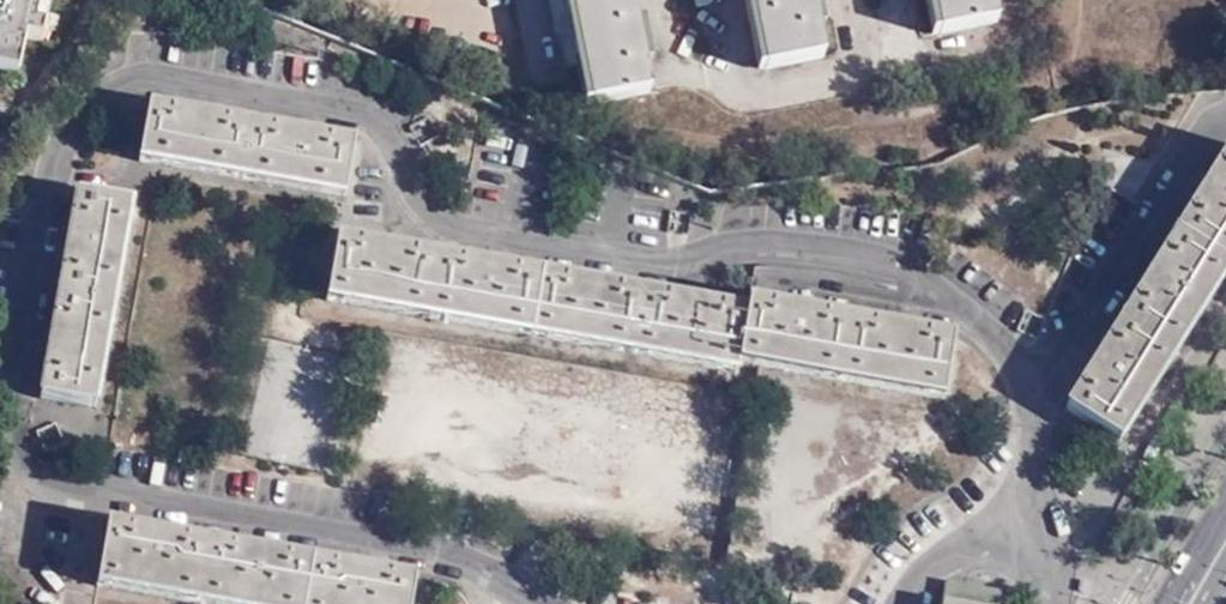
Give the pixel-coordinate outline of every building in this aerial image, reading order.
[(21,74),(29,38),(47,41),(55,4),(51,3),(51,0),(0,0),(0,70),(21,74)] [(596,104),(653,92),(644,52),(651,50),(650,44),(649,36),(642,37),(634,0),(574,0),(596,104)] [(767,68),(824,57),(815,15),(822,14),(821,8),(820,1),(814,2),(813,0),(753,0),(767,68)] [(943,31),(998,20),(994,0),(936,0),(943,31)] [(350,199),(360,145),(310,136),(213,119),(153,108),(144,162),(350,199)] [(1202,198),(1159,266),(1105,353),(1068,411),(1123,445),(1225,281),(1225,160),(1202,198)] [(99,406),(135,203),(80,193),(72,245),(56,332),(45,397),(99,406)] [(946,396),(956,335),(896,324),(805,309),(751,299),(749,308),(691,298),(594,281),(481,262),(400,248),(339,237),(328,300),(739,371),(741,361),(946,396)] [(112,526),(102,589),(194,603),(414,603),(419,578),(355,567),(270,552),(178,537),(112,526)] [(1006,588),(949,579),(945,603),(1004,603),(1006,588)]
